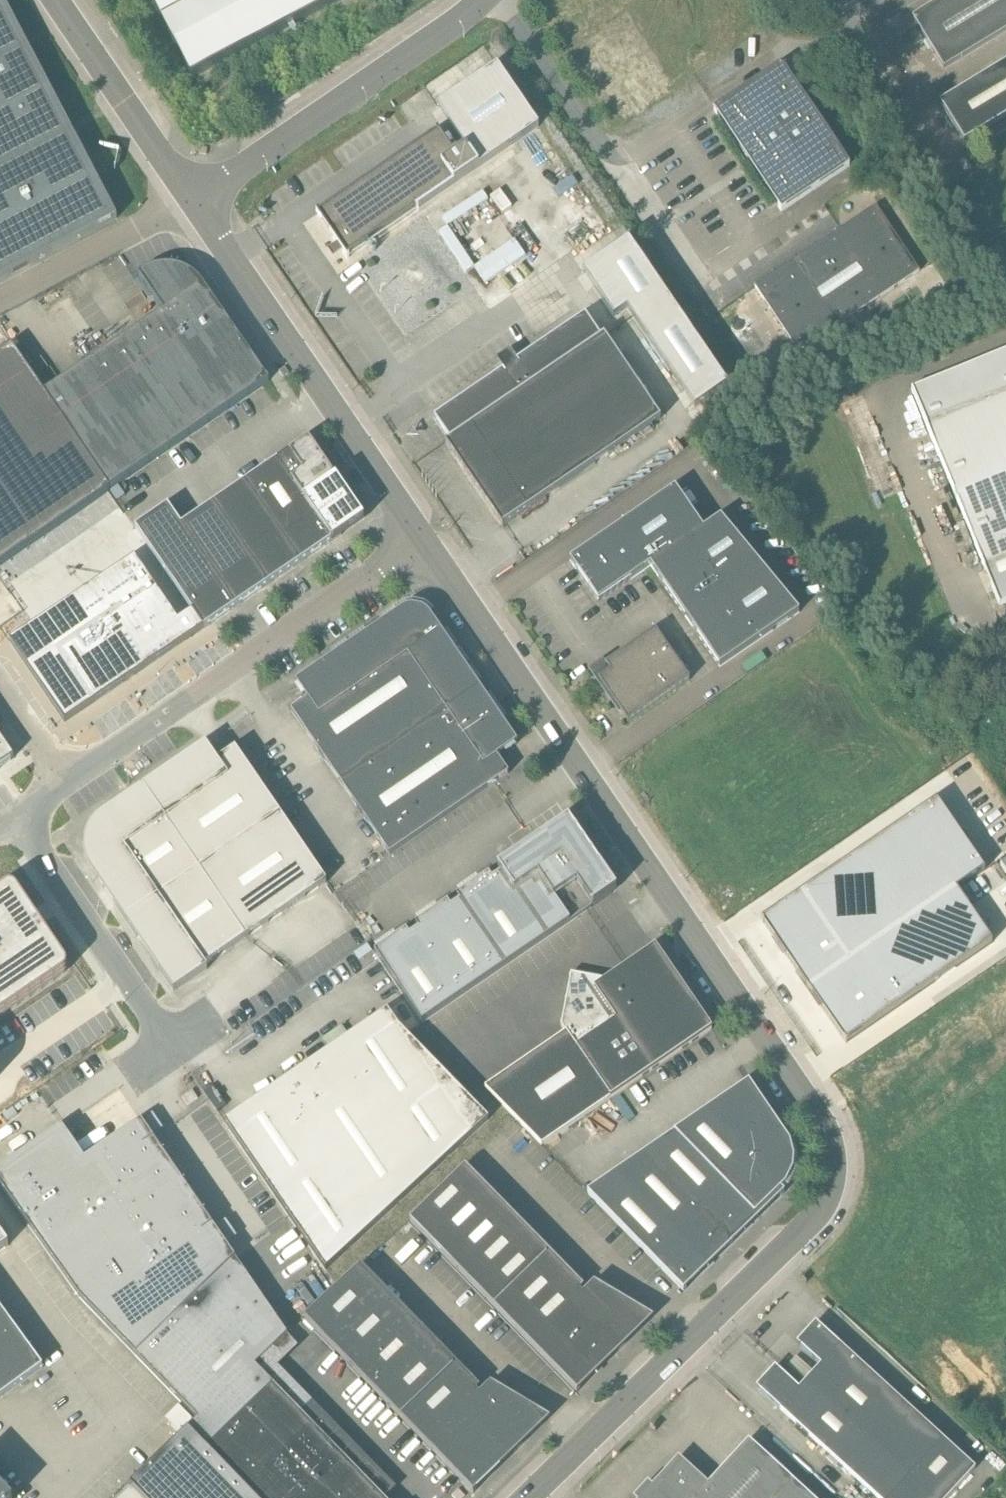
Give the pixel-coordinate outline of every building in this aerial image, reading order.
[(90,233),(117,219),(3,0),(0,0),(0,280),(90,233)] [(340,0),(152,0),(192,78),(340,0)] [(842,14),(865,0),(833,0),(842,14)] [(913,17),(944,69),(1005,31),(1005,0),(940,0),(913,17)] [(940,102),(965,142),(1005,117),(1005,62),(940,102)] [(850,167),(782,65),(714,110),(781,212),(850,167)] [(329,217),(340,233),(341,235),(336,238),(336,237),(333,239),(348,259),(350,258),(349,257),(419,209),(480,298),(488,309),(608,227),(539,127),(479,167),(466,149),(442,165),(430,148),(329,217)] [(972,168),(966,158),(958,162),(964,173),(972,168)] [(921,271),(896,233),(877,205),(755,287),(799,352),(921,271)] [(707,400),(740,377),(640,232),(594,263),(626,309),(639,300),(707,400)] [(199,280),(193,275),(191,273),(188,271),(184,270),(181,268),(178,267),(174,267),(171,266),(167,266),(164,266),(161,267),(157,267),(154,268),(151,269),(148,270),(145,272),(139,276),(163,312),(44,394),(110,491),(269,381),(204,285),(199,280)] [(506,376),(503,372),(434,419),(450,441),(446,444),(503,528),(660,421),(604,337),(600,339),(585,317),(517,363),(520,367),(506,376)] [(985,569),(1000,606),(1005,603),(1005,351),(912,389),(985,569)] [(364,520),(359,512),(309,439),(181,526),(168,507),(136,529),(204,629),(364,520)] [(800,613),(721,518),(704,530),(676,489),(570,561),(599,603),(651,567),(719,666),(720,667),(800,613)] [(135,558),(10,643),(66,724),(204,629),(192,612),(179,621),(135,558)] [(517,743),(430,616),(429,615),(427,613),(426,612),(423,610),(421,609),(419,608),(416,608),(414,608),(411,608),(409,608),(406,609),(404,610),(402,611),(273,699),(284,716),(271,725),(365,862),(371,870),(509,775),(497,757),(517,743)] [(628,724),(690,681),(656,631),(606,666),(610,673),(598,681),(628,724)] [(15,759),(0,737),(0,769),(15,759)] [(94,868),(95,869),(117,902),(114,905),(136,938),(140,935),(163,968),(159,971),(173,993),(206,970),(204,967),(327,883),(235,750),(217,762),(206,745),(172,768),(175,772),(104,820),(103,821),(98,826),(93,832),(90,839),(89,847),(89,854),(91,861),(94,868)] [(994,943),(958,890),(986,870),(938,799),(761,920),(846,1044),(994,943)] [(503,872),(548,938),(617,891),(569,820),(499,867),(503,872)] [(505,967),(548,938),(503,872),(492,879),(489,874),(457,896),(460,901),(505,967)] [(64,973),(66,970),(66,968),(66,966),(65,962),(38,923),(40,921),(40,919),(40,917),(40,916),(38,914),(37,913),(34,913),(32,914),(17,892),(15,890),(13,889),(11,889),(9,889),(7,890),(0,894),(0,1016),(64,973)] [(464,995),(505,967),(460,901),(451,907),(448,903),(416,924),(419,929),(464,995)] [(423,1024),(464,995),(419,929),(410,935),(406,931),(374,952),(423,1024)] [(712,1030),(656,947),(607,981),(571,974),(561,1026),(566,1033),(485,1088),(515,1118),(542,1146),(712,1030)] [(400,1029),(388,1011),(224,1123),(326,1272),(490,1122),(400,1029)] [(750,1086),(589,1196),(685,1295),(785,1197),(783,1194),(787,1189),(794,1175),(795,1162),(791,1146),(750,1086)] [(235,1259),(226,1245),(215,1229),(153,1139),(142,1122),(85,1161),(63,1128),(62,1128),(62,1127),(0,1170),(0,1186),(79,1298),(135,1356),(235,1259)] [(411,1223),(430,1241),(485,1187),(467,1168),(411,1223)] [(430,1241),(446,1259),(502,1204),(485,1187),(430,1241)] [(446,1259),(480,1293),(536,1239),(502,1204),(446,1259)] [(480,1293),(497,1310),(552,1256),(536,1239),(480,1293)] [(579,1394),(597,1377),(564,1342),(613,1295),(593,1283),(586,1290),(552,1256),(497,1310),(579,1394)] [(321,1434),(330,1426),(264,1358),(287,1336),(286,1333),(240,1265),(235,1259),(135,1355),(198,1420),(130,1486),(142,1497),(383,1497),(321,1434)] [(307,1325),(330,1349),(332,1348),(383,1298),(363,1277),(366,1274),(363,1270),(341,1292),(307,1325)] [(564,1342),(597,1377),(655,1320),(613,1295),(564,1342)] [(332,1348),(355,1372),(406,1322),(408,1320),(384,1296),(383,1298),(332,1348)] [(43,1368),(0,1308),(0,1399),(43,1368)] [(354,1373),(377,1397),(430,1346),(406,1322),(355,1372),(354,1373)] [(876,1497),(949,1497),(975,1469),(819,1326),(800,1347),(821,1366),(799,1389),(779,1370),(759,1391),(876,1497)] [(377,1397),(401,1421),(402,1420),(453,1370),(430,1346),(377,1397)] [(455,1368),(453,1370),(402,1420),(425,1444),(478,1393),(477,1392),(480,1389),(478,1387),(475,1390),(455,1368)] [(480,1395),(478,1393),(425,1444),(474,1494),(476,1491),(472,1487),(512,1449),(515,1453),(523,1444),(520,1441),(542,1419),(519,1405),(522,1403),(491,1384),(480,1395)] [(764,1454),(749,1441),(708,1485),(679,1458),(653,1487),(648,1483),(634,1497),(812,1497),(764,1454)] [(0,1487),(0,1497),(10,1497),(0,1487)]
